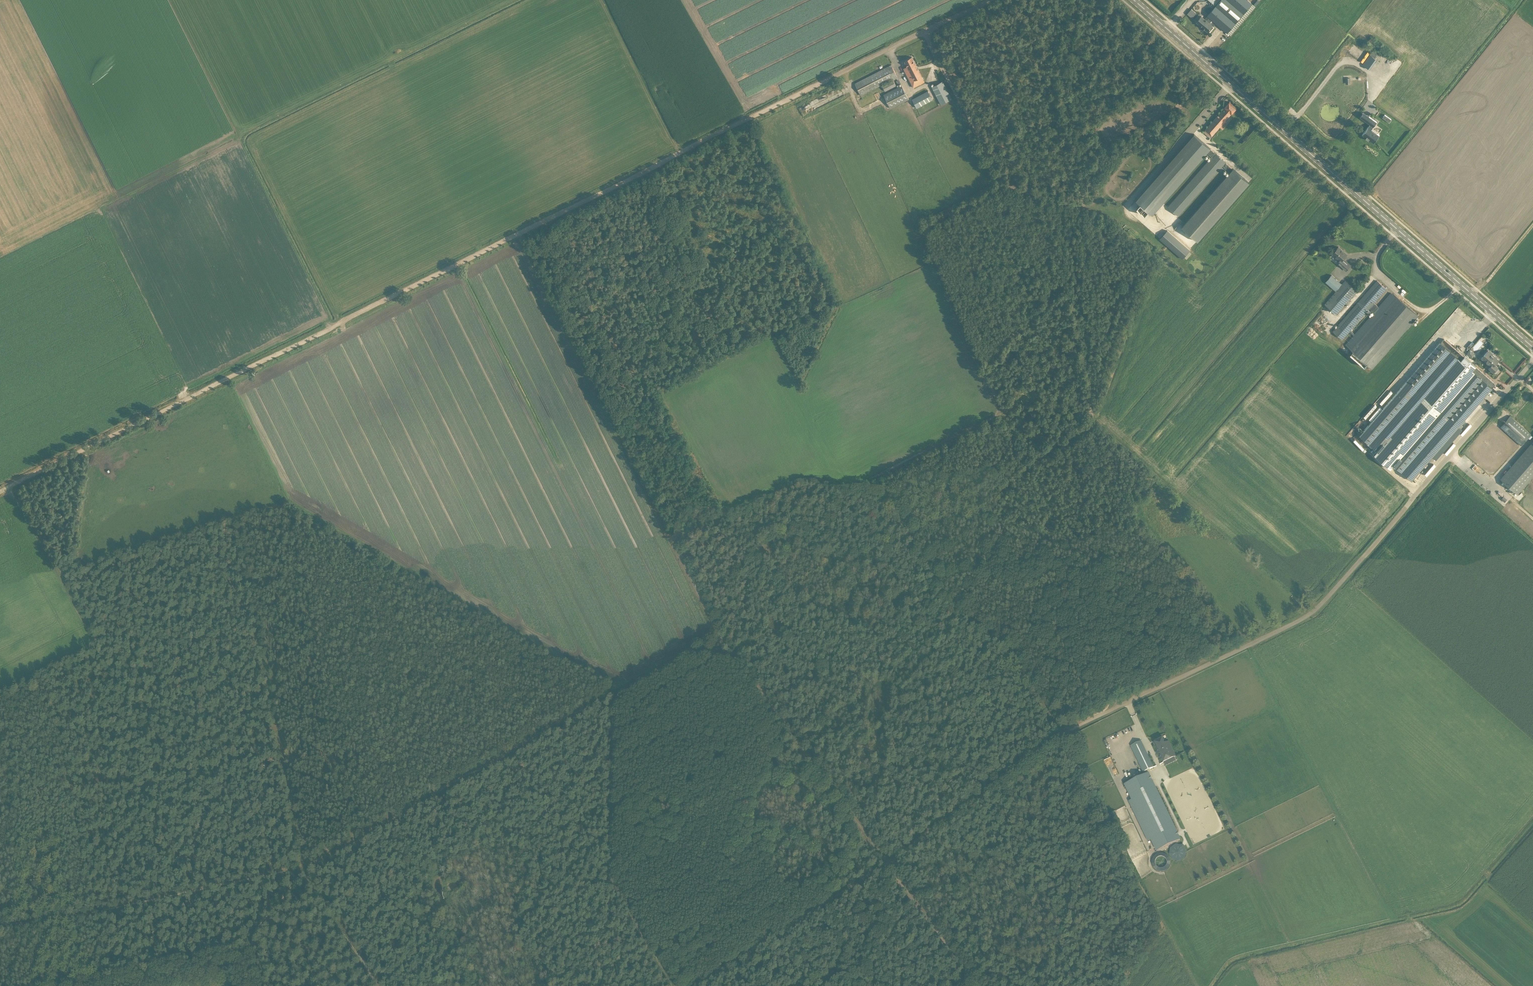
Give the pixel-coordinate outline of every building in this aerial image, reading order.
[(1249,0),(1221,0),(1208,14),(1208,15),(1211,18),(1228,32),(1231,34),(1255,6),(1253,4),(1252,3),(1249,0)] [(1193,8),(1188,13),(1193,18),(1198,12),(1193,8)] [(1208,31),(1212,25),(1208,21),(1211,18),(1208,15),(1205,19),(1202,16),(1197,22),(1208,31)] [(1363,64),(1370,69),(1377,59),(1370,54),(1363,64)] [(907,66),(903,68),(913,88),(925,82),(912,56),(905,60),(907,66)] [(1385,69),(1390,63),(1388,61),(1382,67),(1385,69)] [(861,95),(882,84),(885,91),(896,86),(893,79),(897,76),(891,65),(855,83),(861,95)] [(941,104),(951,99),(952,99),(943,81),(932,87),(941,104)] [(891,108),(909,99),(902,85),(899,86),(897,87),(884,94),(891,108)] [(912,99),(917,108),(933,100),(928,90),(912,99)] [(804,113),(820,105),(818,102),(826,98),(824,95),(800,106),(804,113)] [(1204,131),(1203,132),(1210,137),(1231,113),(1232,113),(1237,108),(1230,101),(1225,107),(1204,131)] [(1385,114),(1382,117),(1389,122),(1391,119),(1385,114)] [(1370,124),(1362,135),(1369,140),(1373,143),(1374,141),(1379,134),(1372,129),(1377,122),(1369,116),(1365,121),(1370,124)] [(1144,128),(1140,130),(1143,136),(1154,130),(1155,129),(1157,128),(1155,125),(1145,130),(1144,128)] [(1202,241),(1252,181),(1212,149),(1214,147),(1196,132),(1139,201),(1141,202),(1137,207),(1149,216),(1152,212),(1156,215),(1206,154),(1210,158),(1169,206),(1181,216),(1220,168),(1228,175),(1185,227),(1202,241)] [(1183,259),(1192,249),(1169,229),(1160,239),(1183,259)] [(1343,258),(1347,254),(1338,246),(1332,253),(1340,260),(1337,263),(1346,270),(1351,265),(1343,258)] [(1329,277),(1326,281),(1325,281),(1335,290),(1342,283),(1341,283),(1338,280),(1332,274),(1332,275),(1329,277)] [(1352,352),(1373,370),(1420,313),(1392,290),(1379,306),(1375,303),(1388,288),(1377,279),(1334,331),(1343,339),(1349,332),(1353,336),(1346,344),(1353,350),(1352,352)] [(1358,291),(1345,280),(1325,304),(1337,314),(1358,291)] [(1464,356),(1461,354),(1444,339),(1440,342),(1406,381),(1407,381),(1360,435),(1378,451),(1375,454),(1391,468),(1394,464),(1411,480),(1458,427),(1492,388),(1492,387),(1495,384),(1475,366),(1476,366),(1464,356)] [(1465,354),(1471,358),(1474,354),(1468,349),(1465,354)] [(1489,368),(1494,372),(1498,367),(1494,364),(1498,359),(1488,350),(1485,354),(1481,358),(1491,366),(1489,368)] [(1521,445),(1531,433),(1510,416),(1501,427),(1521,445)] [(1500,478),(1518,494),(1532,476),(1532,440),(1500,478)] [(1154,743),(1163,763),(1176,757),(1170,746),(1167,747),(1163,739),(1154,743)] [(1154,768),(1142,744),(1131,749),(1143,773),(1147,771),(1154,768)] [(1106,766),(1113,763),(1111,757),(1103,760),(1106,766)] [(1180,840),(1147,771),(1143,773),(1144,775),(1125,784),(1157,851),(1180,840)] [(1110,814),(1111,815),(1116,825),(1120,823),(1115,813),(1115,811),(1110,814)] [(1162,873),(1171,861),(1159,852),(1150,864),(1162,873)]
